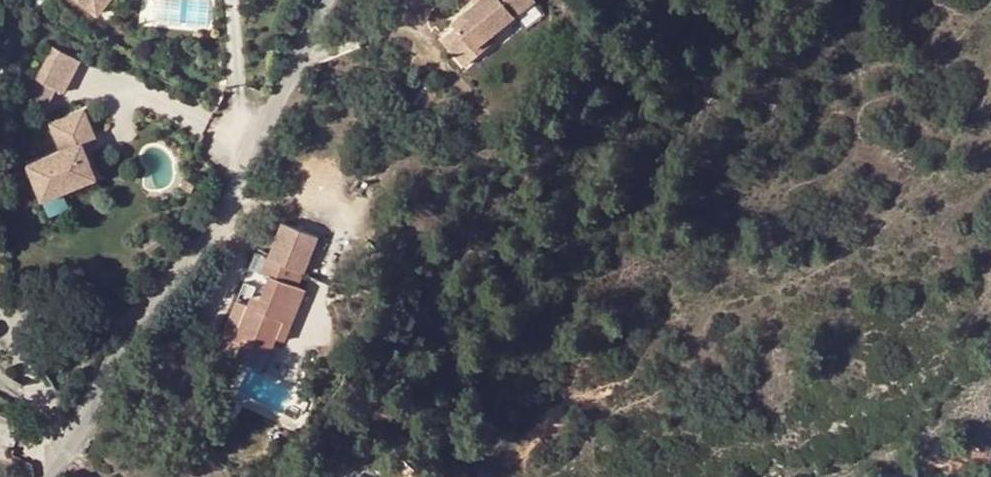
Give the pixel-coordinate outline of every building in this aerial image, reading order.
[(97,14),(109,0),(81,0),(97,14)] [(533,0),(477,0),(451,20),(456,26),(441,38),(463,65),(495,39),(491,34),(501,26),(515,15),(533,0)] [(495,39),(463,65),(467,69),(482,57),(483,60),(510,38),(501,26),(491,34),(495,39)] [(52,47),(36,78),(66,93),(82,61),(52,47)] [(43,199),(99,176),(85,139),(97,135),(87,109),(52,122),(62,148),(28,161),(43,199)] [(191,193),(195,184),(183,179),(180,188),(191,193)] [(285,221),(269,258),(302,271),(317,235),(285,221)] [(161,245),(155,236),(144,244),(150,253),(161,245)] [(269,276),(260,298),(255,309),(247,305),(233,338),(247,344),(239,362),(261,371),(275,336),(283,340),(304,290),(295,286),(302,271),(269,258),(266,257),(261,272),(269,276)] [(255,309),(260,298),(251,295),(247,305),(255,309)]
